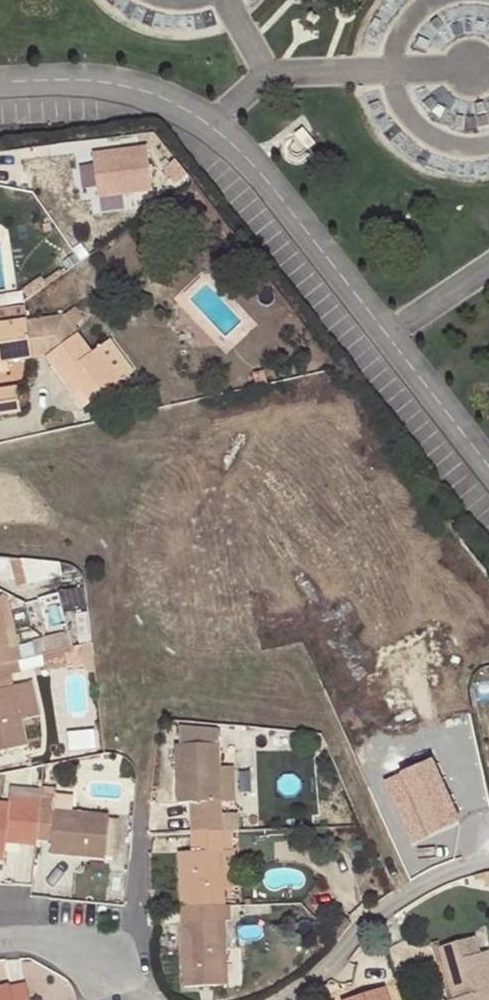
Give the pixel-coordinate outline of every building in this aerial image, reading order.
[(150,145),(94,148),(96,195),(152,192),(150,145)] [(64,317),(26,322),(31,358),(43,357),(66,387),(75,382),(80,390),(81,391),(90,402),(122,379),(98,349),(91,353),(64,317)] [(26,322),(0,325),(0,362),(6,362),(31,358),(26,322)] [(80,390),(75,382),(66,387),(73,396),(80,390)] [(18,412),(15,387),(0,389),(0,414),(18,412)] [(59,564),(39,563),(39,580),(60,582),(59,564)] [(11,661),(3,631),(0,632),(0,664),(11,661)] [(84,673),(95,671),(91,642),(62,649),(66,671),(84,668),(84,673)] [(26,745),(21,720),(22,720),(12,686),(9,676),(17,673),(15,661),(11,661),(0,664),(0,752),(26,745)] [(12,686),(22,720),(28,718),(20,684),(12,686)] [(190,819),(190,834),(202,833),(220,833),(220,804),(218,769),(217,746),(174,746),(177,803),(190,803),(203,803),(204,819),(190,819)] [(430,762),(384,783),(414,848),(459,827),(430,762)] [(218,769),(220,804),(233,804),(231,769),(218,769)] [(190,803),(190,819),(204,819),(203,803),(190,803)] [(9,807),(8,805),(0,804),(0,812),(8,813),(9,807)] [(35,845),(35,840),(37,824),(38,811),(9,807),(8,813),(0,812),(0,854),(3,854),(5,842),(6,828),(21,830),(20,843),(35,845)] [(107,819),(38,811),(37,824),(51,826),(49,842),(48,853),(103,858),(107,819)] [(51,826),(37,824),(35,840),(49,842),(51,826)] [(5,842),(20,843),(21,830),(6,828),(5,842)] [(180,853),(182,908),(224,907),(223,880),(222,852),(231,851),(230,833),(220,833),(202,833),(203,852),(191,853),(180,853)] [(202,833),(190,834),(191,853),(203,852),(202,833)] [(233,880),(232,851),(231,851),(222,852),(223,880),(233,880)] [(230,922),(229,907),(224,907),(182,908),(184,987),(227,986),(226,951),(224,922),(230,922)] [(475,937),(438,947),(444,966),(451,963),(462,997),(454,999),(452,999),(488,999),(488,954),(488,953),(481,955),(475,937)] [(235,951),(226,951),(227,986),(236,985),(235,951)] [(451,963),(444,966),(454,999),(462,997),(451,963)] [(29,994),(13,997),(10,987),(9,984),(0,986),(0,999),(30,999),(29,994)] [(26,984),(10,987),(13,997),(29,994),(26,984)] [(386,990),(353,999),(389,999),(386,990)]
